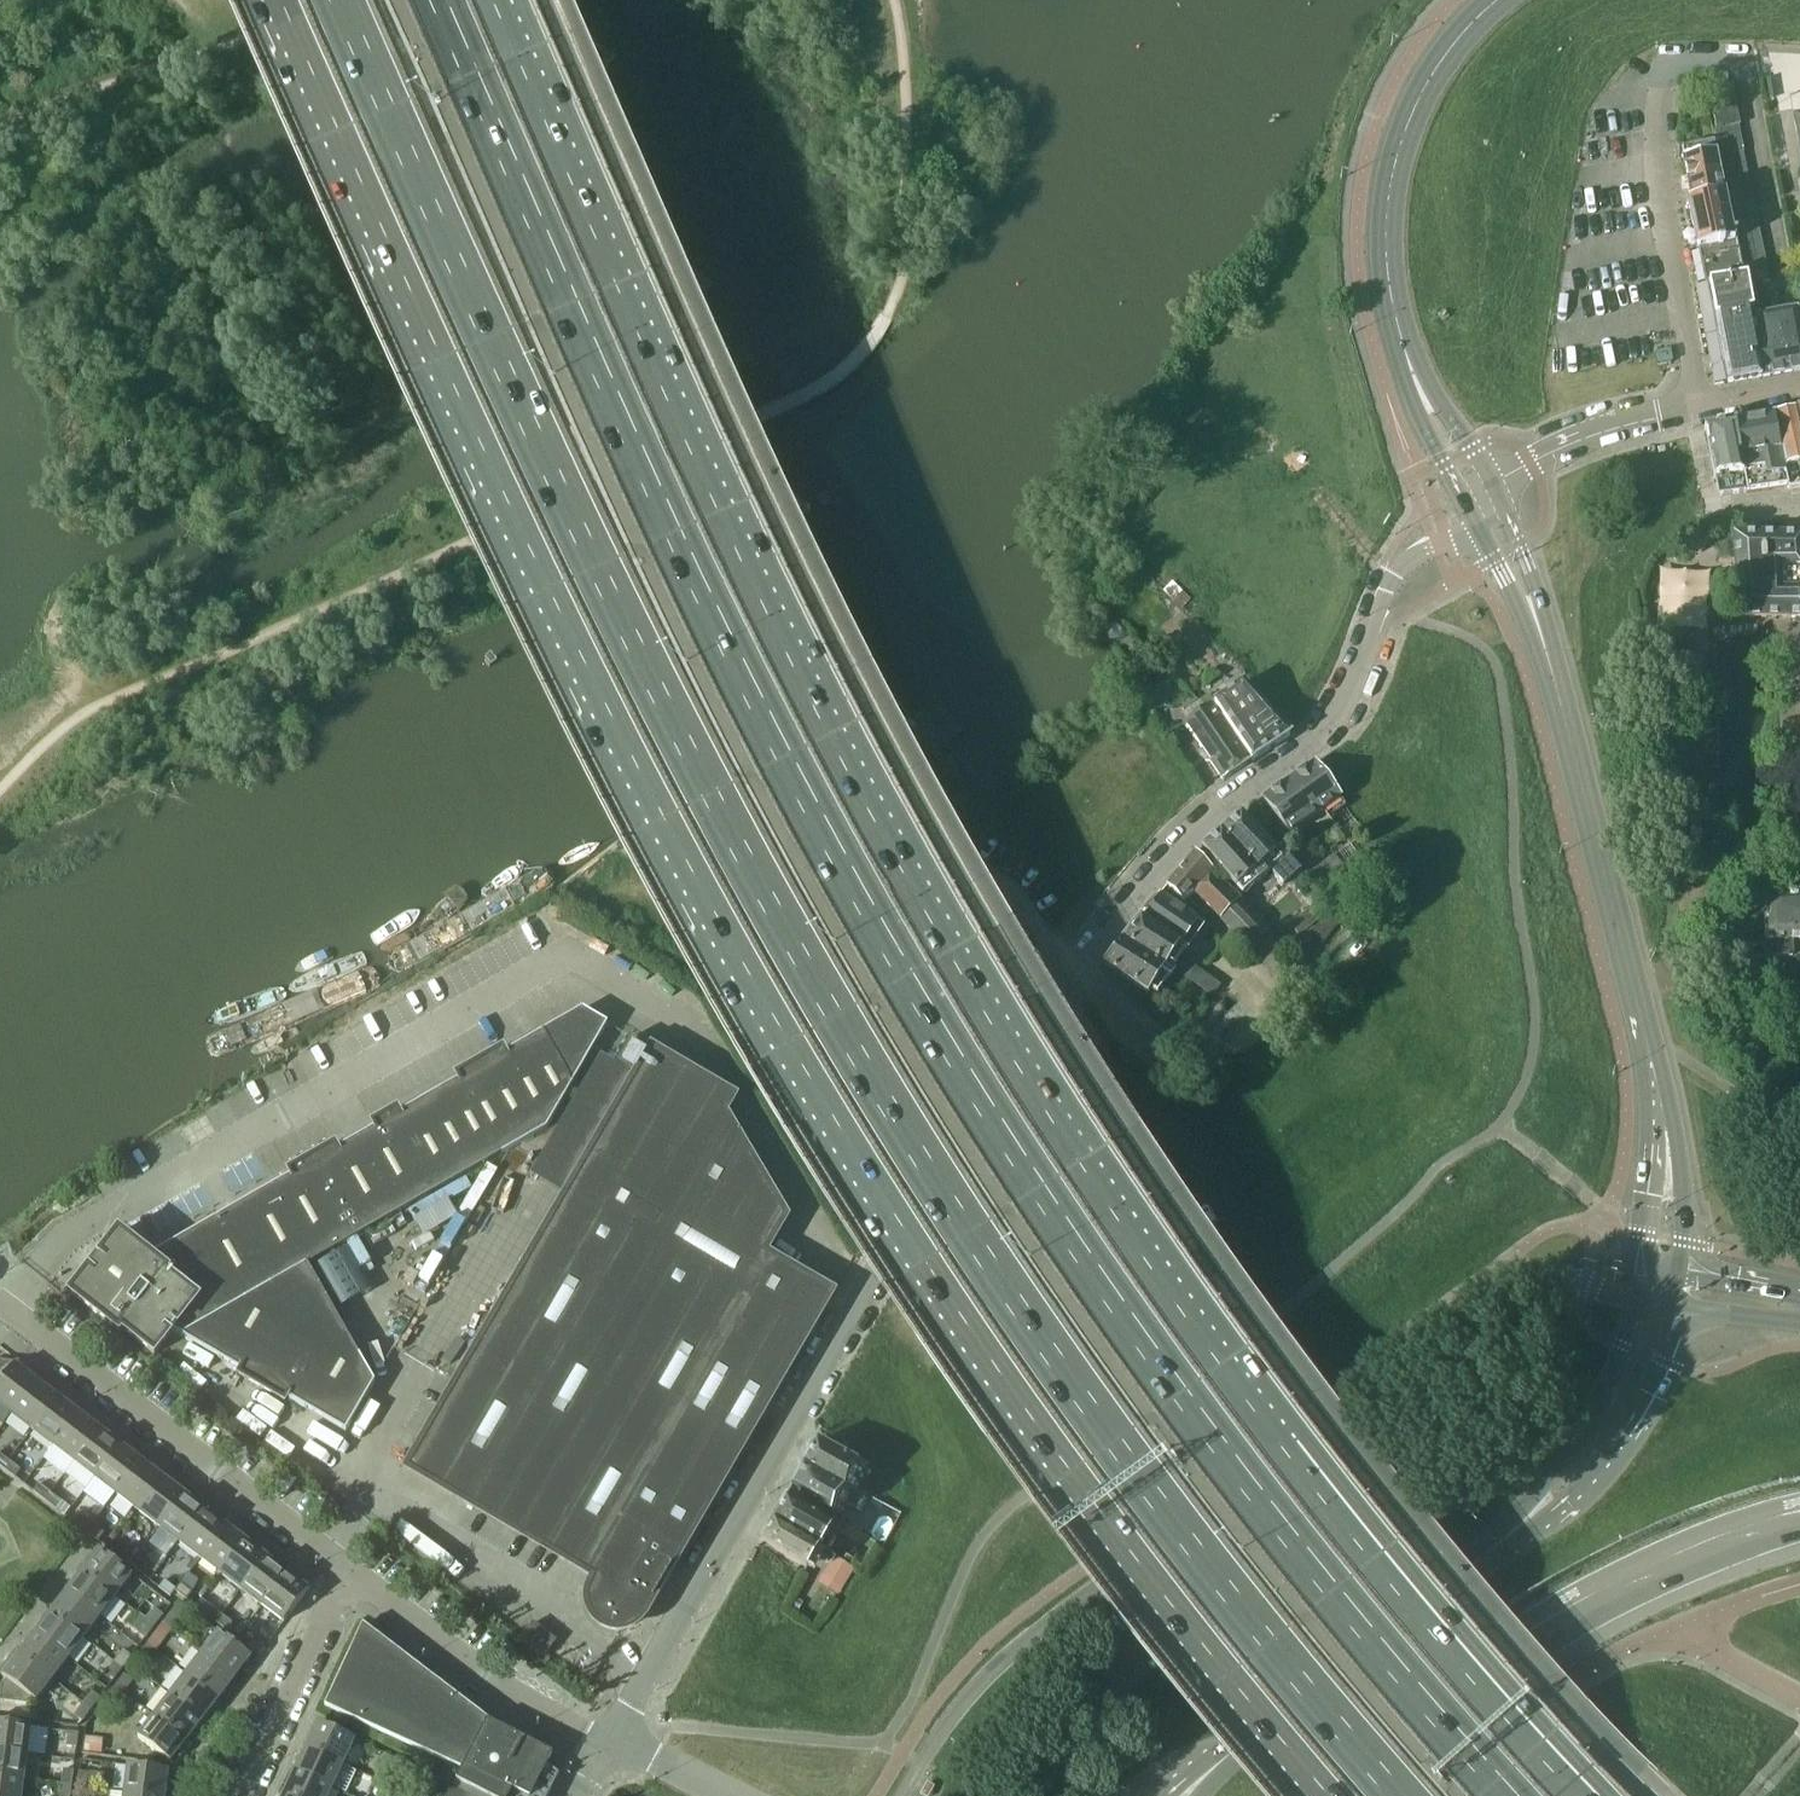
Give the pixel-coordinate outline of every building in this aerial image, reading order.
[(1739,127),(1731,86),(1709,91),(1717,131),(1738,127),(1739,127)] [(341,178),(346,178),(427,143),(432,139),(433,133),(432,127),(429,123),(423,121),(417,121),(338,155),(334,158),(332,162),(331,166),(331,170),(333,173),(335,175),(338,177),(341,178)] [(1705,136),(1712,134),(1710,124),(1702,125),(1705,136)] [(1738,127),(1717,131),(1713,132),(1716,145),(1741,140),(1738,127)] [(1743,153),(1741,140),(1716,145),(1719,158),(1742,153),(1743,153)] [(1722,184),(1719,171),(1717,159),(1715,154),(1704,156),(1703,148),(1683,152),(1684,160),(1683,161),(1691,203),(1725,197),(1722,184)] [(1744,166),(1742,153),(1719,158),(1717,159),(1719,171),(1744,166)] [(1747,179),(1744,166),(1719,171),(1722,184),(1747,179)] [(1750,192),(1747,179),(1722,184),(1725,197),(1750,192)] [(1752,205),(1750,192),(1725,197),(1727,210),(1752,205)] [(1730,222),(1727,210),(1725,197),(1691,203),(1687,204),(1696,250),(1698,250),(1702,272),(1703,272),(1706,287),(1710,286),(1742,280),(1741,273),(1738,261),(1736,248),(1733,235),(1730,222)] [(1755,217),(1752,205),(1727,210),(1730,222),(1755,217)] [(1757,230),(1755,217),(1730,222),(1733,235),(1757,230)] [(1760,243),(1757,230),(1733,235),(1736,248),(1760,243)] [(1763,256),(1760,243),(1736,248),(1738,261),(1763,256)] [(1765,269),(1763,256),(1738,261),(1741,273),(1765,269)] [(1761,380),(1748,312),(1753,311),(1749,293),(1758,291),(1757,285),(1762,285),(1761,284),(1768,282),(1765,269),(1741,273),(1742,280),(1710,286),(1729,386),(1761,380)] [(1767,316),(1762,285),(1757,285),(1758,291),(1749,293),(1753,311),(1748,312),(1761,380),(1799,372),(1799,310),(1767,316)] [(1656,353),(1658,364),(1671,362),(1670,351),(1656,353)] [(1773,417),(1787,488),(1788,489),(1799,487),(1799,426),(1797,412),(1773,417)] [(1773,417),(1734,425),(1747,493),(1787,488),(1773,417)] [(1734,425),(1706,430),(1708,441),(1719,497),(1747,493),(1734,425)] [(1707,544),(1702,534),(1691,533),(1685,543),(1690,553),(1701,553),(1707,544)] [(1733,535),(1739,619),(1799,618),(1799,537),(1733,535)] [(1680,571),(1681,611),(1694,611),(1693,571),(1680,571)] [(1108,613),(1097,624),(1114,642),(1125,630),(1108,613)] [(1289,735),(1258,700),(1243,684),(1214,704),(1252,761),(1289,735)] [(1252,761),(1214,704),(1187,723),(1197,741),(1203,750),(1201,754),(1206,761),(1211,762),(1223,781),(1252,761)] [(1314,763),(1262,799),(1288,835),(1340,799),(1314,763)] [(1290,863),(1278,848),(1272,852),(1239,813),(1200,848),(1234,887),(1251,875),(1256,881),(1269,871),(1280,885),(1297,872),(1292,866),(1294,865),(1303,876),(1315,868),(1301,847),(1288,857),(1292,862),(1290,863)] [(1345,847),(1304,878),(1321,901),(1340,887),(1364,871),(1345,847)] [(1195,852),(1166,884),(1181,900),(1193,891),(1223,925),(1245,905),(1195,852)] [(1159,894),(1139,918),(1177,946),(1183,951),(1187,947),(1181,942),(1195,922),(1159,894)] [(1761,899),(1764,962),(1799,961),(1799,897),(1761,899)] [(1245,905),(1223,925),(1247,950),(1269,930),(1245,905)] [(1332,915),(1312,932),(1322,944),(1339,924),(1332,915)] [(1139,918),(1120,940),(1162,970),(1167,974),(1171,968),(1165,963),(1177,946),(1139,918)] [(1101,964),(1104,966),(1144,994),(1162,970),(1120,940),(1101,964)] [(547,1128),(607,1026),(607,1024),(582,1009),(504,1054),(547,1128)] [(643,1615),(831,1294),(763,1255),(785,1218),(723,1114),(732,1098),(630,1039),(615,1065),(638,1078),(458,1382),(456,1381),(455,1383),(457,1384),(408,1469),(594,1578),(589,1587),(588,1589),(587,1592),(587,1594),(586,1597),(586,1600),(586,1602),(587,1605),(587,1607),(588,1610),(589,1612),(590,1615),(592,1617),(593,1619),(595,1621),(597,1623),(599,1625),(602,1626),(606,1628),(612,1630),(617,1630),(622,1630),(627,1628),(632,1626),(637,1623),(640,1619),(643,1615)] [(547,1128),(504,1054),(502,1050),(457,1076),(459,1080),(430,1096),(473,1172),(509,1151),(547,1130),(547,1128)] [(554,1119),(561,1123),(593,1067),(586,1063),(554,1119)] [(373,1124),(375,1128),(419,1202),(473,1172),(430,1096),(399,1114),(396,1110),(373,1124)] [(375,1128),(337,1150),(381,1224),(419,1202),(375,1128)] [(289,1172),(291,1176),(334,1251),(381,1224),(337,1150),(334,1146),(289,1172)] [(122,1330),(153,1355),(173,1332),(187,1340),(308,1266),(334,1251),(291,1176),(149,1257),(119,1233),(100,1256),(96,1253),(84,1267),(89,1271),(70,1294),(119,1333),(122,1330)] [(308,1266),(187,1340),(241,1372),(239,1375),(284,1402),(286,1398),(346,1433),(374,1382),(308,1266)] [(18,1361),(11,1369),(4,1364),(0,1363),(0,1406),(12,1415),(40,1378),(18,1361)] [(40,1378),(12,1415),(32,1431),(57,1398),(58,1399),(62,1394),(40,1378)] [(78,1414),(58,1399),(57,1398),(32,1431),(53,1447),(78,1414)] [(98,1430),(97,1429),(78,1414),(53,1447),(74,1462),(98,1430)] [(123,1441),(101,1424),(97,1429),(98,1430),(74,1462),(95,1478),(123,1441)] [(819,1435),(805,1460),(844,1482),(858,1457),(819,1435)] [(145,1458),(123,1441),(95,1478),(115,1494),(140,1462),(141,1463),(145,1458)] [(3,1469),(9,1461),(0,1455),(0,1467),(3,1469)] [(805,1460),(790,1486),(829,1507),(844,1482),(805,1460)] [(20,1470),(9,1461),(3,1469),(15,1478),(20,1470)] [(161,1478),(141,1463),(140,1462),(115,1494),(137,1510),(161,1478)] [(181,1493),(161,1478),(137,1510),(158,1527),(183,1494),(181,1493)] [(39,1484),(33,1492),(45,1501),(50,1493),(39,1484)] [(207,1506),(185,1489),(181,1493),(183,1494),(158,1527),(179,1543),(207,1506)] [(92,1525),(105,1508),(84,1492),(66,1517),(86,1533),(92,1525)] [(62,1502),(50,1493),(45,1501),(56,1510),(62,1502)] [(831,1525),(785,1496),(772,1518),(818,1547),(830,1553),(836,1543),(833,1540),(838,1531),(831,1526),(831,1525)] [(229,1522),(207,1506),(179,1543),(200,1559),(224,1526),(225,1527),(229,1522)] [(772,1518),(760,1538),(759,1540),(806,1568),(818,1547),(772,1518)] [(103,1534),(92,1525),(86,1533),(98,1541),(103,1534)] [(245,1542),(225,1527),(224,1526),(200,1559),(220,1574),(245,1542)] [(265,1557),(245,1542),(220,1574),(241,1590),(266,1558),(265,1557)] [(135,1558),(123,1549),(117,1556),(129,1565),(135,1558)] [(99,1550),(83,1572),(115,1596),(131,1575),(99,1550)] [(146,1566),(144,1565),(150,1558),(141,1550),(135,1558),(129,1565),(140,1574),(146,1566)] [(290,1569),(268,1552),(265,1557),(266,1558),(241,1590),(262,1606),(290,1569)] [(834,1557),(820,1582),(839,1593),(853,1568),(834,1557)] [(312,1586),(290,1569),(262,1606),(283,1623),(312,1586)] [(83,1572),(67,1592),(99,1617),(115,1596),(83,1572)] [(164,1580),(158,1588),(170,1597),(174,1591),(176,1589),(164,1580)] [(180,1584),(176,1589),(174,1591),(186,1600),(192,1593),(180,1584)] [(67,1592),(51,1613),(83,1638),(99,1617),(67,1592)] [(179,1603),(163,1624),(171,1630),(187,1609),(179,1603)] [(210,1607),(205,1614),(216,1623),(222,1616),(210,1607)] [(155,1609),(146,1620),(154,1627),(163,1615),(155,1609)] [(51,1613),(35,1634),(67,1658),(83,1638),(51,1613)] [(233,1624),(222,1616),(216,1623),(228,1632),(233,1624)] [(154,1627),(146,1620),(137,1632),(145,1638),(154,1627)] [(164,1639),(171,1630),(163,1624),(156,1633),(147,1645),(155,1651),(164,1639)] [(495,1726),(494,1725),(362,1625),(324,1707),(446,1764),(441,1774),(467,1787),(495,1726)] [(250,1657),(218,1632),(202,1654),(234,1678),(250,1657)] [(35,1634),(20,1654),(19,1655),(52,1679),(67,1658),(35,1634)] [(253,1639),(247,1647),(259,1656),(264,1648),(253,1639)] [(147,1645),(138,1656),(146,1663),(155,1651),(147,1645)] [(0,1670),(0,1675),(6,1679),(1,1686),(0,1697),(0,1701),(27,1705),(32,1699),(35,1701),(52,1679),(19,1655),(20,1654),(15,1650),(0,1670)] [(123,1651),(115,1661),(123,1667),(131,1657),(123,1651)] [(234,1678),(202,1654),(186,1674),(218,1699),(234,1678)] [(115,1661),(105,1674),(113,1680),(123,1667),(115,1661)] [(218,1699),(186,1674),(170,1695),(202,1720),(218,1699)] [(132,1681),(124,1675),(116,1686),(124,1692),(132,1681)] [(116,1686),(106,1698),(114,1704),(124,1692),(116,1686)] [(92,1692),(83,1703),(91,1709),(100,1698),(92,1692)] [(202,1720),(170,1695),(154,1716),(186,1740),(187,1739),(202,1720)] [(83,1703),(74,1715),(82,1721),(91,1709),(83,1703)] [(186,1740),(154,1716),(137,1737),(174,1766),(192,1743),(187,1739),(186,1740)] [(0,1723),(0,1750),(27,1754),(30,1727),(0,1723)] [(317,1723),(306,1747),(342,1764),(354,1740),(317,1723)] [(494,1725),(495,1726),(467,1787),(484,1795),(548,1795),(552,1788),(544,1784),(550,1773),(557,1777),(559,1775),(546,1766),(552,1755),(494,1725)] [(78,1733),(68,1732),(66,1746),(76,1748),(78,1733)] [(306,1747),(295,1771),(331,1788),(342,1764),(306,1747)] [(0,1750),(0,1777),(23,1780),(27,1754),(0,1750)] [(127,1766),(124,1793),(151,1795),(165,1795),(168,1771),(127,1766)] [(388,1769),(382,1782),(391,1786),(397,1773),(388,1769)] [(63,1770),(61,1785),(71,1786),(73,1771),(63,1770)] [(284,1795),(287,1795),(328,1795),(331,1788),(295,1771),(284,1795)] [(89,1773),(79,1772),(77,1787),(87,1788),(89,1773)] [(467,1787),(441,1774),(430,1795),(484,1795),(467,1787)] [(0,1777),(0,1795),(21,1795),(23,1780),(0,1777)] [(382,1782),(375,1795),(387,1795),(391,1786),(382,1782)] [(61,1785),(60,1795),(70,1795),(71,1786),(61,1785)] [(77,1787),(75,1795),(85,1795),(87,1788),(77,1787)]
